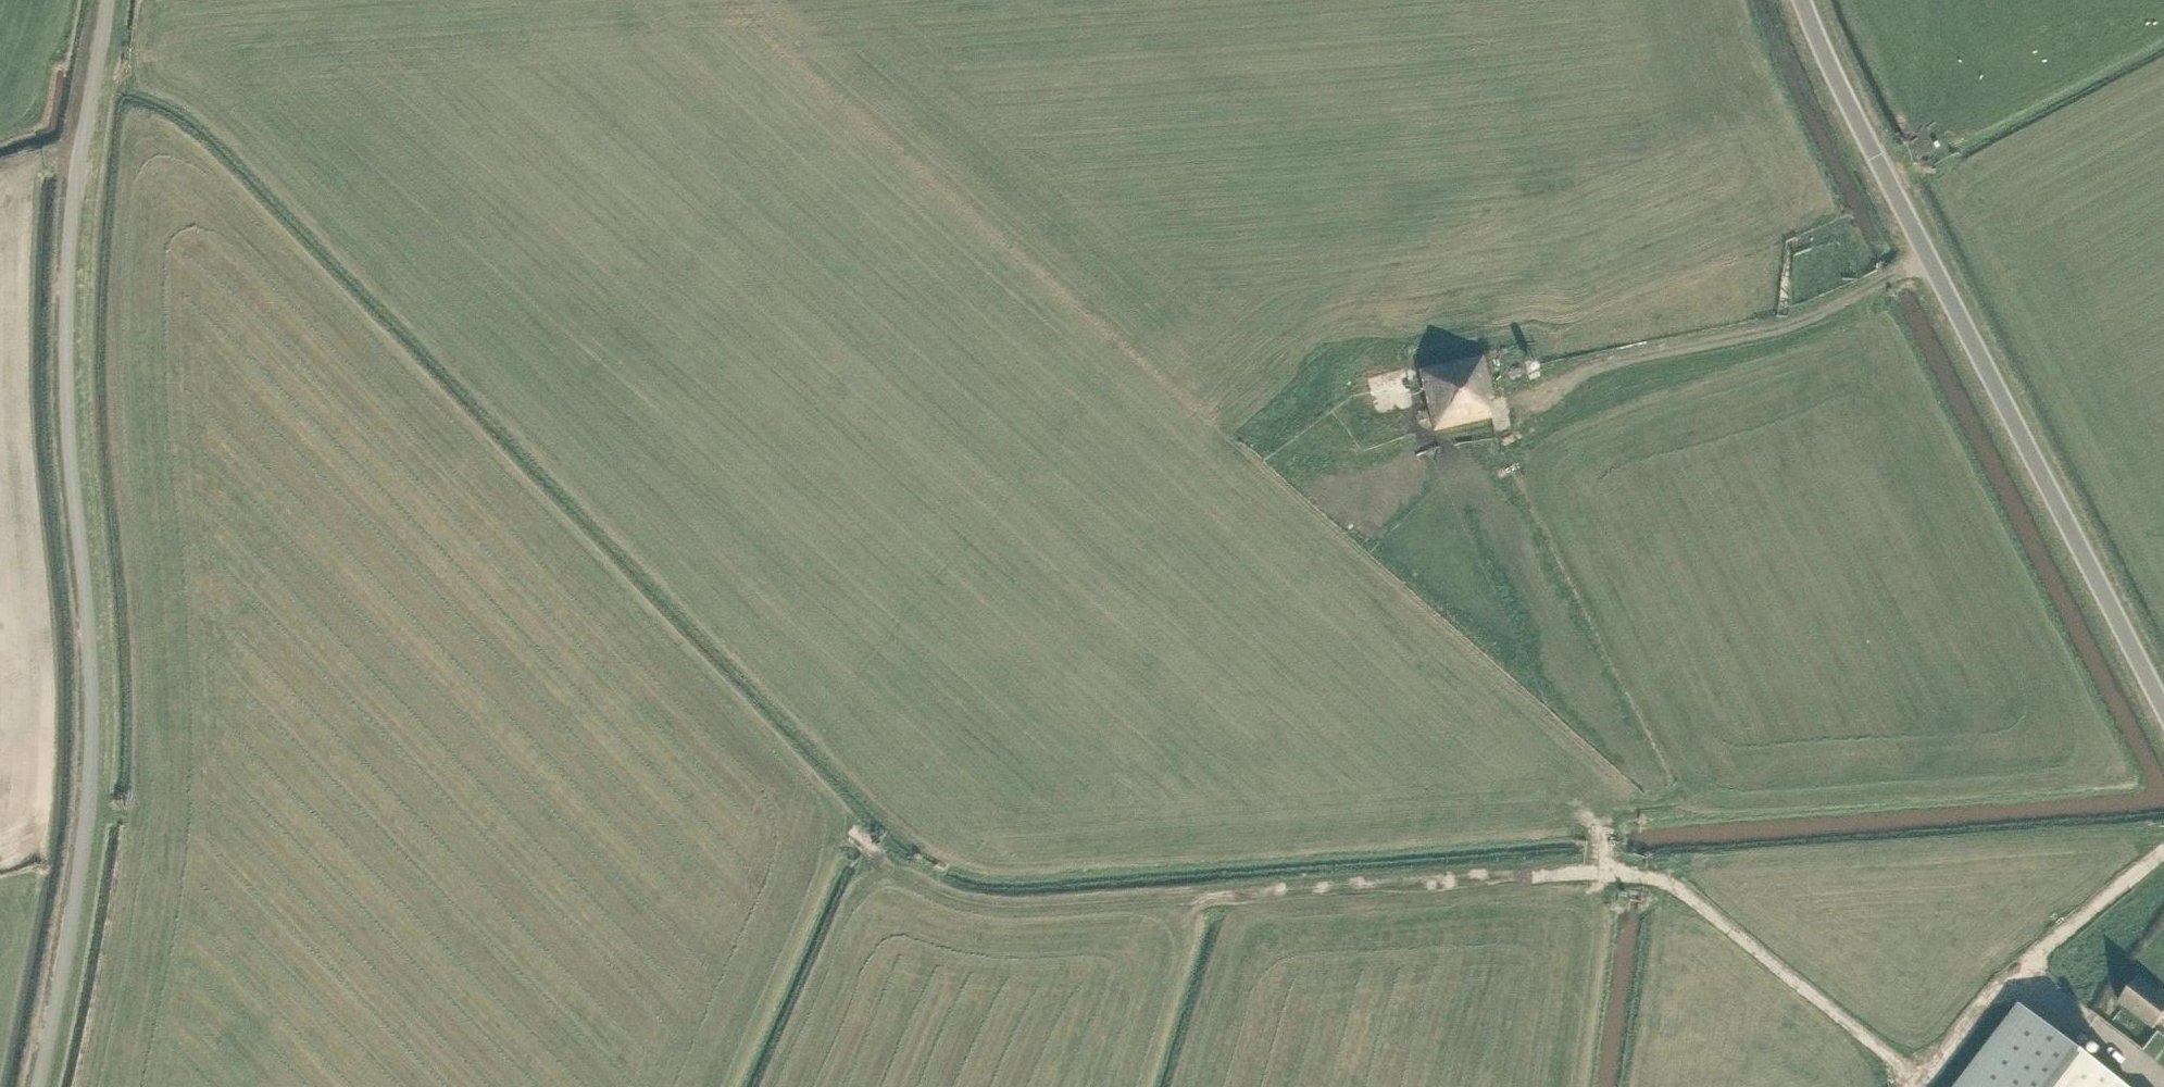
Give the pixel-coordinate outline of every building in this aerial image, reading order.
[(1484,357),(1422,371),(1436,433),(1492,421),(1488,401),(1494,400),(1484,357)] [(2118,1002),(2153,1029),(2163,1015),(2163,996),(2137,977),(2118,1002)] [(2122,1083),(2023,1010),(1967,1086),(2119,1086),(2122,1083)]
